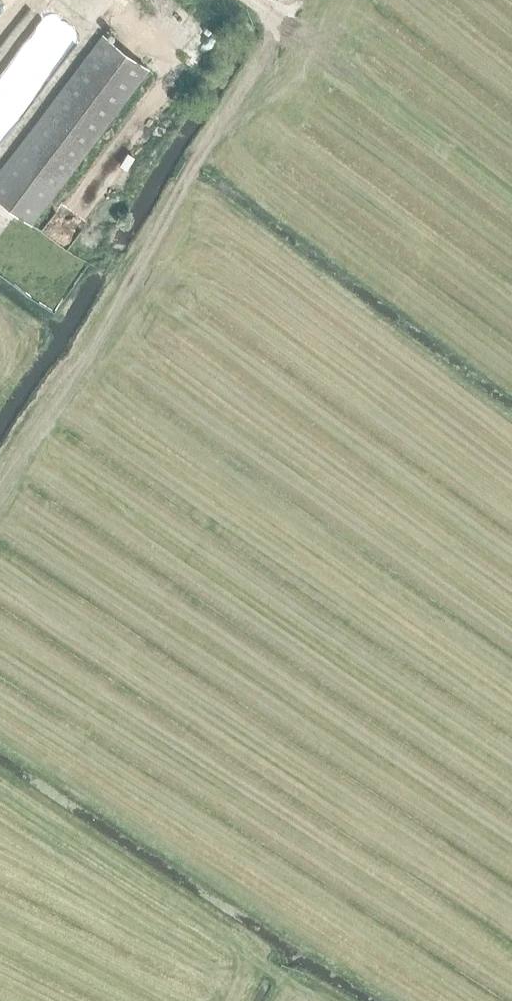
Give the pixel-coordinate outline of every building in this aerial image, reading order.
[(102,35),(0,173),(0,201),(33,225),(148,69),(102,35)]
